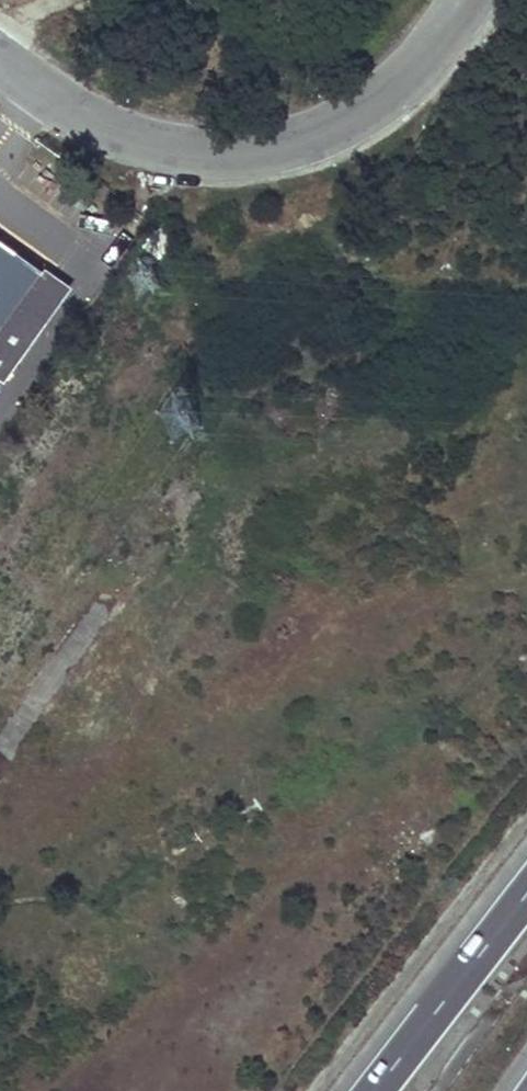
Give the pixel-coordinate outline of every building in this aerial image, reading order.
[(40,276),(0,247),(0,332),(40,276)]
